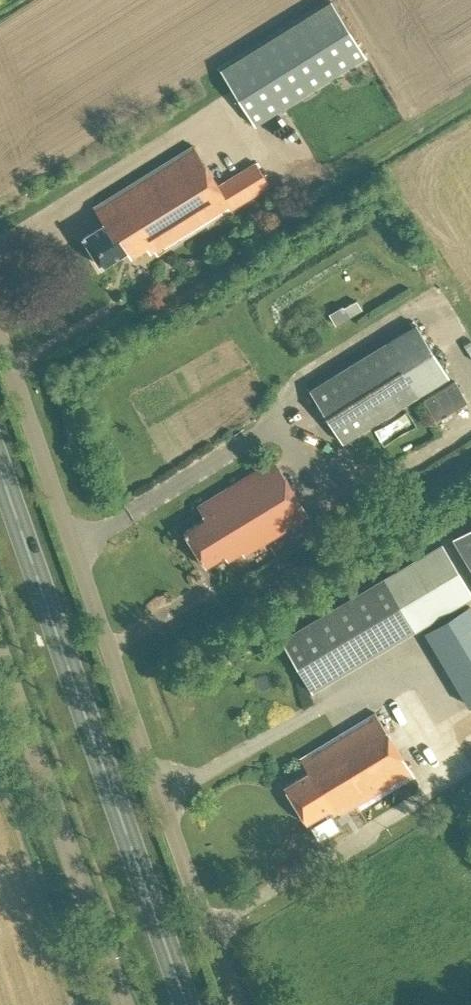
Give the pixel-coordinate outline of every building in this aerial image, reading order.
[(331,0),(220,69),(256,126),(366,57),(331,0)] [(82,235),(85,240),(101,265),(127,249),(131,255),(146,246),(150,253),(154,251),(157,255),(269,185),(255,163),(219,186),(193,145),(93,207),(103,222),(82,235)] [(355,296),(330,312),(337,323),(362,307),(355,296)] [(415,323),(308,390),(342,444),(449,377),(415,323)] [(422,398),(435,419),(467,399),(453,378),(422,398)] [(407,408),(374,429),(386,447),(418,426),(407,408)] [(205,519),(184,532),(204,565),(224,552),(228,558),(242,550),(244,554),(309,515),(274,457),(196,504),(205,519)] [(470,563),(470,531),(457,540),(470,563)] [(279,636),(310,688),(470,592),(470,591),(441,540),(279,636)] [(423,630),(468,706),(470,704),(470,607),(469,603),(423,630)] [(298,759),(306,772),(283,786),(305,822),(329,808),(332,813),(337,810),(339,813),(354,804),(357,810),(414,776),(376,712),(298,759)]
